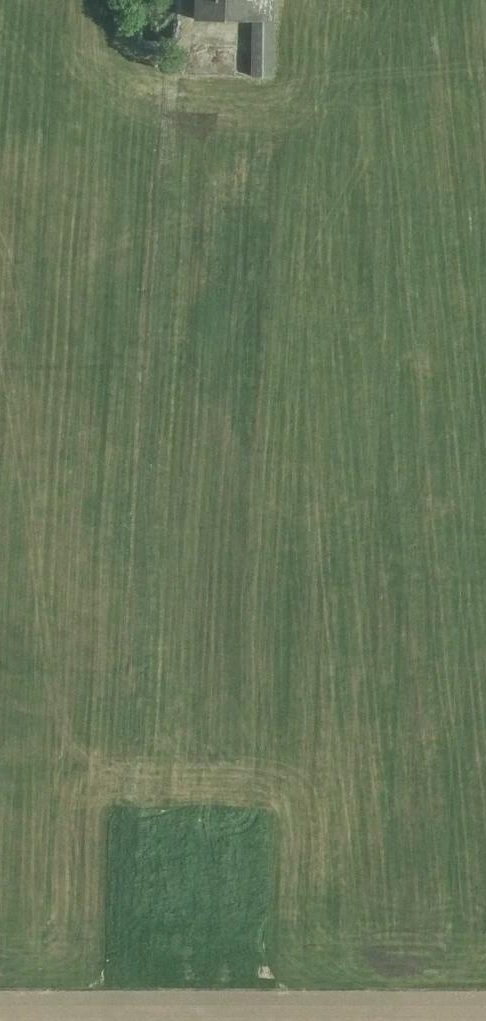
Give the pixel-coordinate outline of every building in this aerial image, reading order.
[(252,22),(251,78),(275,78),(275,22),(275,0),(196,0),(196,22),(252,22)]
